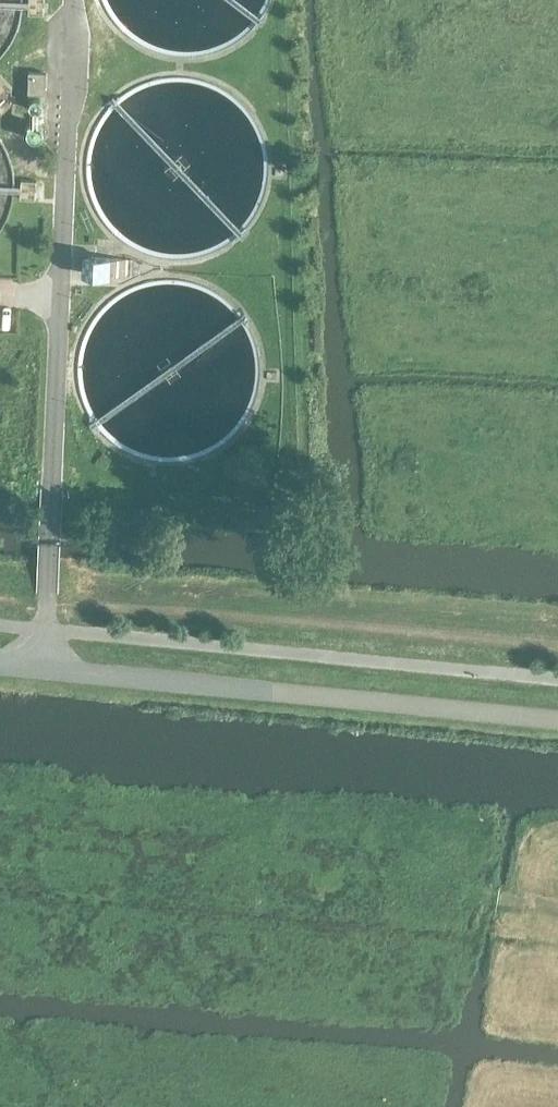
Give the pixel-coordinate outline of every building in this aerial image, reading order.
[(44,15),(45,0),(29,0),(28,14),(44,15)] [(28,94),(46,94),(47,72),(29,72),(28,94)] [(36,199),(37,180),(21,180),(20,198),(36,199)] [(140,263),(133,259),(92,257),(91,274),(132,276),(140,273),(140,263)]
